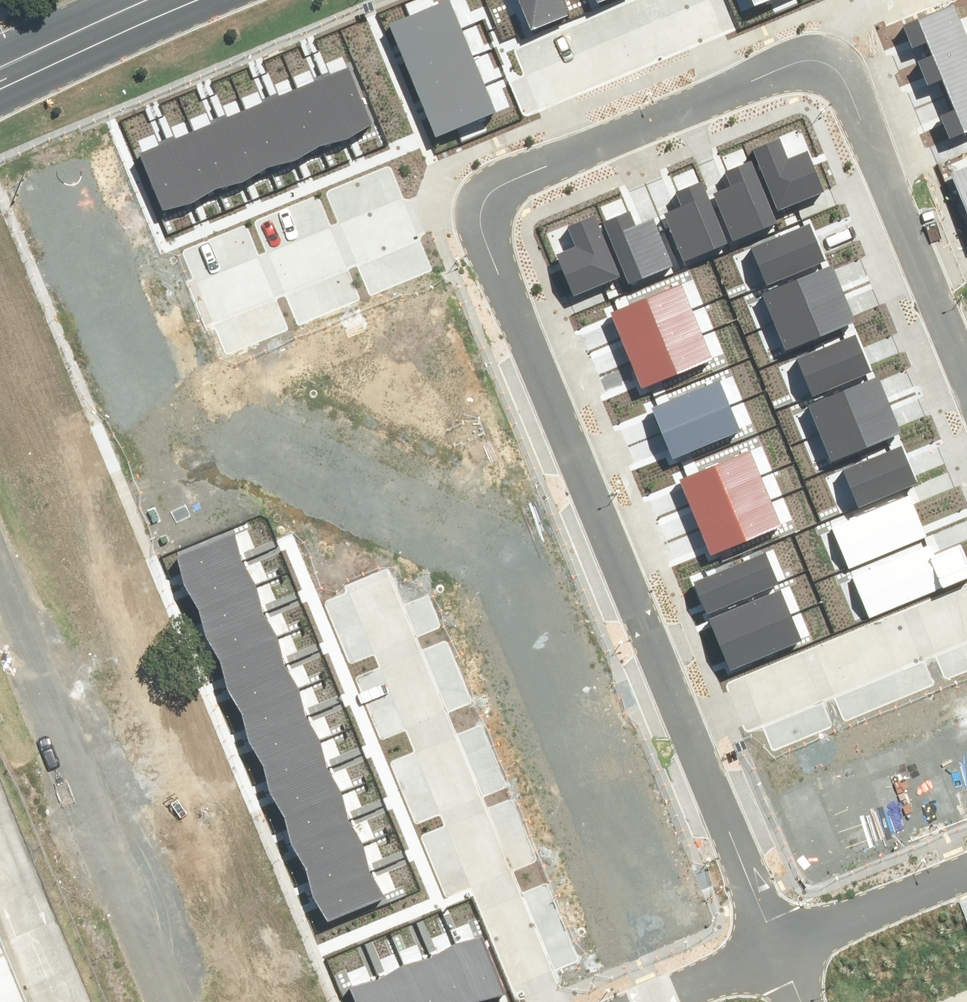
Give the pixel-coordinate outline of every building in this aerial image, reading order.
[(531,31),(568,16),(561,0),(518,0),(531,31)] [(387,27),(430,135),(492,111),(450,3),(387,27)] [(903,26),(912,50),(930,43),(935,55),(966,43),(966,36),(955,6),(903,26)] [(918,62),(927,85),(945,78),(951,93),(966,87),(966,43),(935,55),(918,62)] [(324,76),(349,138),(373,122),(349,65),(324,76)] [(297,87),(321,145),(349,138),(324,76),(297,87)] [(271,98),(298,159),(321,145),(297,87),(271,98)] [(948,140),(966,132),(966,87),(951,93),(957,110),(939,117),(948,140)] [(246,109),(268,167),(298,159),(271,98),(246,109)] [(220,119),(245,181),(268,167),(246,109),(220,119)] [(192,131),(216,189),(245,181),(220,119),(192,131)] [(167,142),(192,204),(216,189),(192,131),(167,142)] [(755,149),(780,211),(824,193),(805,148),(787,155),(780,139),(755,149)] [(141,153),(164,211),(192,204),(167,142),(141,153)] [(732,240),(776,223),(751,161),(725,171),(732,187),(714,195),(732,240)] [(966,213),(966,169),(952,175),(966,213)] [(682,262),(726,244),(701,182),(675,192),(681,209),(663,216),(682,262)] [(604,221),(629,283),(673,265),(655,220),(637,227),(630,211),(604,221)] [(559,255),(576,295),(622,276),(596,214),(566,226),(575,248),(559,255)] [(808,224),(752,247),(766,283),(823,260),(808,224)] [(762,293),(774,321),(843,293),(832,265),(762,293)] [(607,314),(617,338),(687,310),(678,285),(607,314)] [(774,321),(786,351),(855,322),(843,293),(774,321)] [(617,338),(627,362),(697,333),(687,310),(617,338)] [(627,362),(637,388),(708,359),(697,333),(627,362)] [(854,336),(798,358),(812,395),(869,372),(854,336)] [(806,404),(818,432),(887,403),(875,375),(806,404)] [(648,409),(658,432),(728,404),(719,380),(648,409)] [(818,432),(830,461),(899,432),(887,403),(818,432)] [(658,432),(669,458),(739,430),(728,404),(658,432)] [(901,448),(845,470),(860,507),(916,484),(901,448)] [(680,481),(690,505),(761,476),(751,452),(680,481)] [(690,505),(700,529),(770,500),(761,476),(690,505)] [(832,527),(849,568),(926,536),(909,494),(832,527)] [(700,529),(711,555),(781,526),(770,500),(700,529)] [(233,534),(176,556),(183,586),(240,564),(233,534)] [(929,545),(854,575),(871,617),(966,578),(966,560),(961,545),(934,556),(929,545)] [(694,584),(704,610),(775,582),(764,555),(694,584)] [(240,564),(183,586),(198,607),(256,584),(240,564)] [(256,584),(198,607),(206,636),(263,614),(256,584)] [(709,621),(719,645),(789,616),(780,592),(709,621)] [(263,614),(206,636),(220,659),(279,638),(263,614)] [(719,645),(730,671),(800,642),(789,616),(719,645)] [(279,638),(220,659),(227,689),(284,666),(279,638)] [(284,666),(227,689),(242,712),(300,690),(284,666)] [(300,690),(242,712),(249,740),(306,718),(300,690)] [(306,718),(249,740),(264,764),(321,741),(306,718)] [(321,741),(264,764),(271,793),(328,771),(321,741)] [(328,771),(271,793),(285,816),(344,794),(328,771)] [(344,794),(285,816),(292,846),(349,822),(344,794)] [(349,822),(292,846),(307,869),(365,846),(349,822)] [(365,846),(307,869),(313,897),(371,875),(365,846)] [(371,875),(313,897),(329,921),(387,898),(371,875)] [(0,932),(0,1001),(30,1001),(0,932)] [(455,943),(478,1001),(506,994),(484,937),(455,943)] [(450,1001),(477,1001),(478,1001),(455,943),(431,959),(450,1001)] [(417,1001),(450,1001),(431,959),(403,965),(417,1001)] [(388,1001),(417,1001),(403,965),(380,981),(388,1001)] [(355,1001),(388,1001),(380,981),(350,988),(355,1001)]
